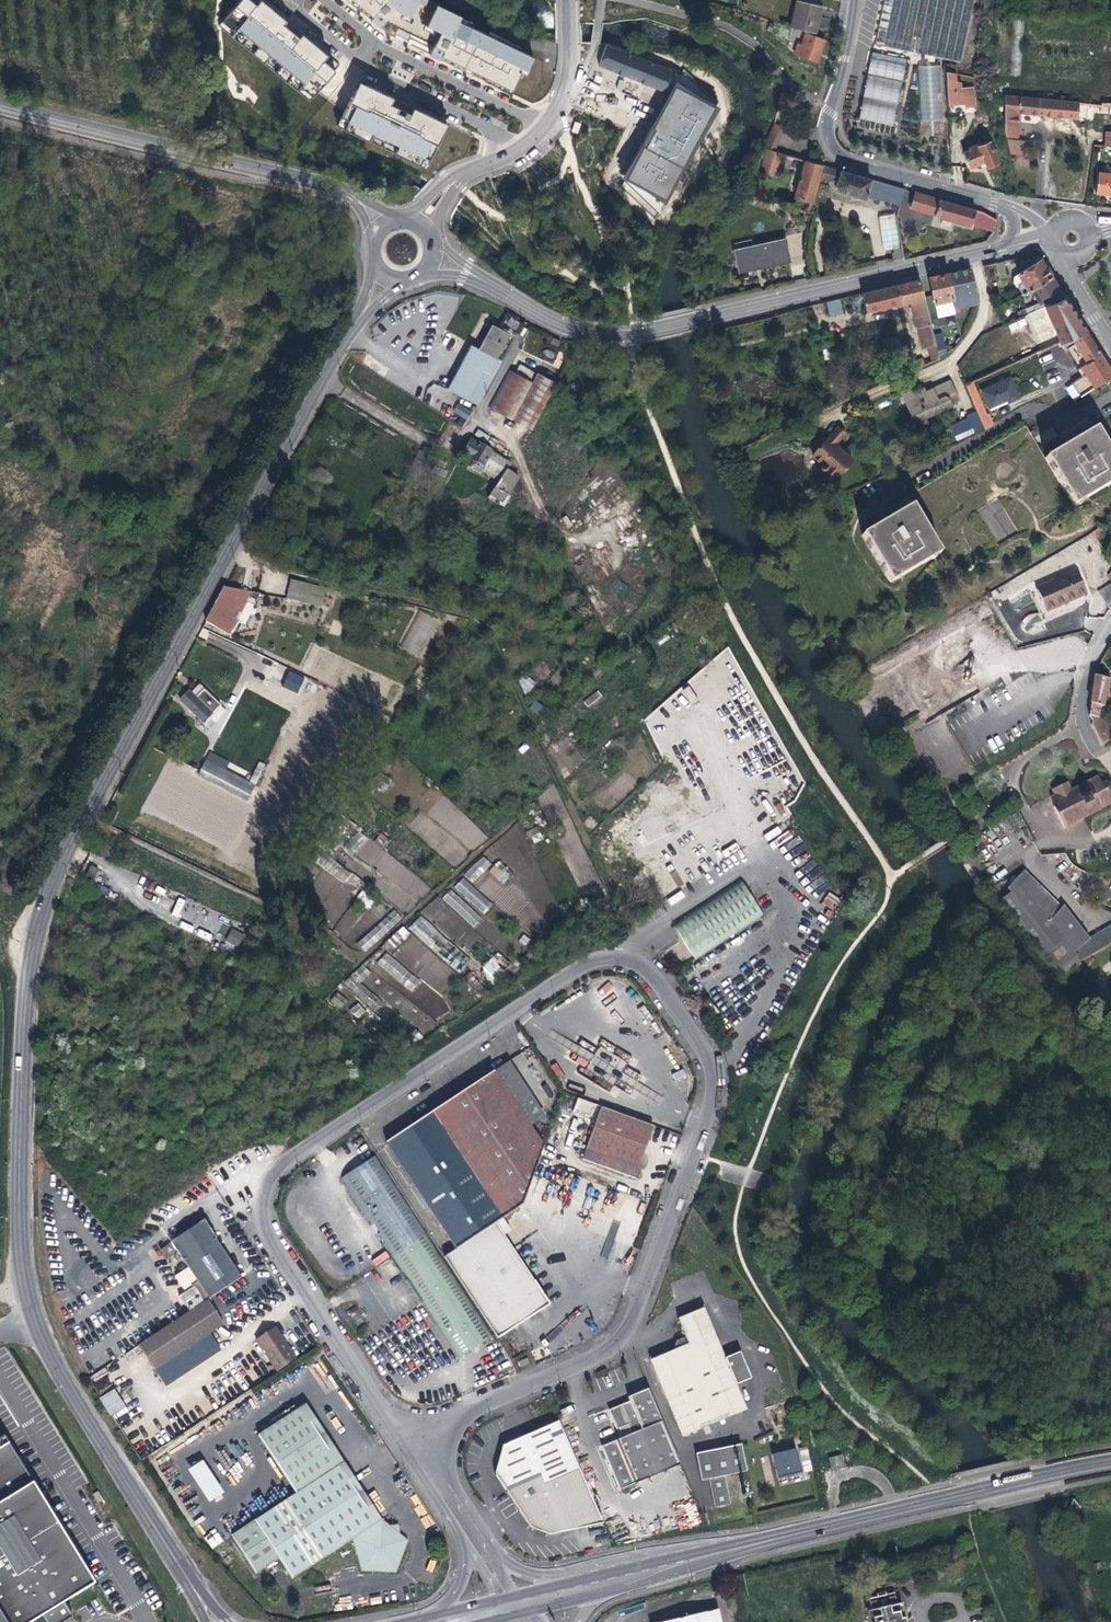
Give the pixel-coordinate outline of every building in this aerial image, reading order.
[(251,0),(242,0),(220,27),(310,101),(339,64),(301,36),(299,38),(285,26),(287,24),(262,3),(258,6),(251,0)] [(394,35),(421,0),(351,0),(394,35)] [(961,62),(973,0),(884,0),(875,44),(961,62)] [(805,30),(804,32),(815,35),(818,17),(820,6),(797,1),(791,27),(805,30)] [(508,91),(531,48),(448,3),(424,46),(508,91)] [(780,32),(782,24),(768,20),(764,31),(769,33),(771,28),(780,32)] [(1000,21),(997,74),(1022,75),(1025,21),(1000,21)] [(824,38),(815,35),(804,32),(800,46),(797,45),(794,55),(817,62),(821,48),(824,38)] [(676,88),(681,89),(687,74),(607,42),(598,64),(668,91),(670,85),(676,88)] [(859,118),(914,130),(928,64),(873,52),(871,64),(859,118)] [(942,71),(945,72),(956,74),(958,69),(958,67),(944,64),(942,71)] [(976,73),(958,69),(956,74),(975,78),(976,73)] [(957,82),(956,74),(945,72),(948,107),(961,105),(964,105),(965,108),(976,107),(973,89),(972,89),(972,88),(962,88),(962,83),(957,82)] [(455,121),(360,78),(338,126),(432,169),(455,121)] [(720,109),(676,88),(625,180),(667,205),(720,109)] [(1028,114),(1040,115),(1041,98),(1004,95),(1004,132),(1009,154),(1023,155),(1024,144),(1018,143),(1020,126),(1017,125),(1018,114),(1028,114)] [(1099,115),(1108,116),(1109,103),(1100,102),(1100,105),(1045,100),(1045,99),(1041,98),(1040,115),(1093,121),(1094,114),(1099,115)] [(766,148),(773,150),(782,127),(773,123),(763,147),(766,148)] [(987,167),(998,163),(990,143),(979,148),(978,144),(969,148),(970,151),(965,153),(972,168),(983,164),(986,163),(987,167)] [(774,171),(779,152),(773,150),(766,148),(760,167),(774,171)] [(813,201),(819,176),(822,163),(804,158),(795,196),(813,201)] [(900,203),(904,187),(822,163),(819,176),(837,182),(836,184),(839,189),(849,192),(851,196),(856,198),(861,195),(866,197),(868,191),(878,194),(877,197),(900,203)] [(1110,197),(1110,173),(1099,172),(1096,195),(1106,196),(1110,197)] [(951,219),(971,225),(976,208),(943,199),(915,190),(910,206),(934,213),(934,214),(942,217),(940,221),(950,224),(951,219)] [(971,225),(993,231),(997,218),(985,211),(976,208),(971,225)] [(783,239),(736,250),(740,269),(759,265),(788,258),(783,239)] [(1022,292),(1030,288),(1051,277),(1045,268),(1039,259),(1010,278),(1008,285),(1012,290),(1018,291),(1020,290),(1022,292)] [(960,270),(947,273),(953,298),(955,308),(977,303),(977,301),(969,267),(960,270)] [(955,308),(953,298),(947,273),(937,275),(929,277),(938,315),(956,311),(955,308)] [(1028,313),(1031,312),(1064,296),(1056,283),(1051,277),(1030,288),(1038,302),(1024,308),(1027,313),(1028,313)] [(916,326),(921,325),(931,323),(920,279),(882,288),(861,293),(865,310),(910,300),(916,326)] [(1056,332),(1056,333),(1080,322),(1072,310),(1064,296),(1031,312),(1028,313),(1040,340),(1056,332)] [(844,312),(840,298),(826,301),(829,315),(844,312)] [(1008,325),(1012,333),(1028,325),(1024,317),(1008,325)] [(516,329),(519,322),(510,318),(507,325),(516,329)] [(1080,322),(1056,333),(1060,340),(1085,329),(1080,322)] [(927,347),(936,344),(934,334),(931,323),(921,325),(927,347)] [(478,405),(501,361),(497,359),(510,335),(492,325),(479,349),(471,344),(447,388),(478,405)] [(959,328),(934,334),(936,344),(939,354),(953,348),(962,338),(959,328)] [(1064,348),(1068,347),(1080,366),(1085,375),(1079,379),(1072,383),(1080,395),(1110,376),(1110,368),(1094,343),(1085,329),(1060,340),(1059,341),(1064,348)] [(552,338),(550,342),(557,346),(560,341),(552,338)] [(1045,357),(1064,348),(1059,341),(1041,349),(1045,357)] [(516,372),(531,379),(535,371),(519,364),(516,372)] [(1073,370),(1079,379),(1085,375),(1080,366),(1073,370)] [(557,383),(537,372),(531,382),(510,371),(490,408),(531,430),(557,383)] [(1010,376),(981,389),(989,407),(1001,402),(1007,399),(1008,401),(1019,396),(1010,376)] [(900,390),(912,418),(923,413),(925,416),(952,404),(950,401),(959,397),(950,378),(925,389),(924,392),(919,392),(915,394),(913,390),(911,385),(900,390)] [(965,382),(984,428),(991,425),(972,379),(965,382)] [(923,385),(913,390),(915,394),(919,392),(924,392),(925,389),(923,385)] [(458,403),(453,411),(466,420),(471,411),(458,403)] [(927,422),(925,416),(923,413),(912,418),(917,427),(927,422)] [(955,433),(971,426),(967,418),(951,425),(955,433)] [(838,425),(812,452),(822,461),(821,462),(820,464),(820,466),(821,468),(823,468),(820,472),(830,481),(852,457),(835,442),(845,432),(838,425)] [(1049,461),(1078,510),(1110,490),(1110,454),(1099,433),(1090,438),(1049,461)] [(1063,436),(1047,445),(1050,451),(1066,441),(1063,436)] [(482,472),(489,476),(500,457),(470,440),(462,455),(469,460),(466,466),(480,474),(482,472)] [(506,470),(510,463),(500,457),(489,476),(498,482),(487,499),(495,504),(496,503),(503,508),(509,497),(508,497),(513,488),(522,506),(520,507),(531,530),(541,525),(518,480),(519,478),(506,470)] [(904,516),(864,539),(893,588),(941,558),(913,511),(904,516)] [(289,526),(282,522),(278,531),(285,535),(289,526)] [(1092,531),(1096,538),(1105,533),(1101,526),(1092,531)] [(662,563),(656,553),(644,560),(650,570),(662,563)] [(1065,602),(1084,593),(1073,570),(1034,587),(1046,611),(1065,602)] [(290,603),(310,608),(315,592),(304,588),(294,584),(287,602),(290,603)] [(256,595),(225,588),(207,622),(231,635),(248,603),(255,607),(261,596),(256,595)] [(290,603),(287,602),(298,606),(308,611),(310,608),(290,603)] [(421,656),(438,620),(418,610),(401,647),(421,656)] [(986,656),(977,660),(986,681),(995,677),(992,671),(986,656)] [(977,660),(969,663),(974,674),(944,687),(949,697),(986,681),(977,660)] [(939,676),(944,687),(974,674),(969,663),(939,676)] [(1007,664),(992,671),(995,677),(1010,671),(1007,664)] [(270,667),(267,679),(284,683),(286,671),(270,667)] [(282,686),(297,693),(304,677),(289,671),(282,686)] [(1093,694),(1090,715),(1098,717),(1101,706),(1103,707),(1110,679),(1095,675),(1093,694)] [(524,676),(519,683),(526,698),(536,685),(524,676)] [(220,720),(219,720),(214,715),(221,708),(222,707),(200,686),(193,695),(190,692),(181,702),(204,725),(211,730),(220,720)] [(875,706),(882,701),(877,693),(870,696),(875,706)] [(226,712),(221,708),(214,715),(219,720),(226,712)] [(1093,723),(1093,726),(1095,731),(1105,727),(1109,725),(1105,717),(1093,723)] [(1110,739),(1105,727),(1095,731),(1098,735),(1102,745),(1110,739)] [(599,741),(587,730),(572,745),(584,756),(599,741)] [(211,754),(207,761),(231,774),(235,768),(211,754)] [(256,787),(231,774),(207,761),(201,772),(199,776),(248,802),(256,787)] [(1110,803),(1108,797),(1110,795),(1110,782),(1106,780),(1101,783),(1098,776),(1071,789),(1067,782),(1053,789),(1055,794),(1051,796),(1053,807),(1064,828),(1110,803)] [(537,826),(528,831),(534,843),(543,838),(537,826)] [(13,858),(28,834),(22,830),(7,854),(13,858)] [(354,853),(368,840),(361,832),(346,845),(354,853)] [(114,845),(108,841),(100,854),(107,858),(114,845)] [(407,915),(429,887),(371,841),(360,856),(382,874),(391,863),(401,871),(393,881),(410,894),(399,908),(407,915)] [(317,861),(341,881),(348,873),(324,853),(317,861)] [(101,870),(94,867),(90,877),(97,880),(101,870)] [(1008,889),(1011,893),(1023,884),(1026,888),(1033,883),(1034,882),(1025,870),(1008,889)] [(632,872),(621,879),(627,890),(639,882),(632,872)] [(763,915),(740,880),(672,925),(695,959),(763,915)] [(1000,902),(1043,955),(1064,938),(1072,948),(1050,920),(1061,911),(1039,888),(1037,889),(1033,883),(1026,888),(1023,884),(1011,893),(1000,902)] [(356,897),(368,908),(374,901),(363,890),(356,897)] [(668,899),(671,905),(684,896),(681,891),(668,899)] [(1050,920),(1072,948),(1089,938),(1064,908),(1061,911),(1050,920)] [(393,909),(357,944),(365,953),(402,918),(393,909)] [(440,957),(451,946),(422,915),(410,926),(440,957)] [(1062,976),(1081,964),(1080,963),(1110,945),(1110,925),(1089,938),(1072,948),(1076,956),(1056,970),(1062,976)] [(403,926),(390,937),(397,945),(410,934),(403,926)] [(232,928),(225,940),(237,947),(245,935),(232,928)] [(1064,938),(1043,955),(1056,970),(1076,956),(1072,948),(1064,938)] [(377,962),(410,992),(419,981),(386,952),(377,962)] [(460,971),(467,958),(457,952),(450,965),(460,971)] [(495,984),(507,973),(492,957),(481,968),(495,984)] [(339,1008),(346,1000),(338,992),(331,1000),(339,1008)] [(357,1019),(366,1011),(358,1002),(349,1010),(357,1019)] [(510,1063),(494,1073),(529,1127),(545,1117),(510,1063)] [(529,1127),(494,1073),(387,1142),(456,1249),(497,1223),(504,1218),(522,1206),(543,1148),(529,1127)] [(577,1098),(574,1109),(591,1115),(594,1103),(577,1098)] [(655,1126),(602,1107),(583,1159),(638,1179),(642,1168),(639,1167),(655,1126)] [(494,1336),(377,1156),(342,1178),(459,1358),(494,1336)] [(519,1241),(504,1218),(497,1223),(512,1246),(519,1241)] [(203,1221),(170,1242),(207,1300),(240,1278),(203,1221)] [(551,1305),(512,1246),(497,1223),(456,1249),(444,1257),(498,1340),(551,1305)] [(386,1251),(372,1260),(376,1266),(390,1257),(386,1251)] [(155,1370),(223,1325),(207,1300),(138,1345),(155,1370)] [(677,1421),(739,1395),(735,1384),(750,1378),(739,1351),(724,1358),(718,1361),(713,1349),(719,1346),(703,1307),(677,1318),(685,1336),(676,1340),(674,1346),(675,1348),(650,1359),(677,1421)] [(229,1334),(223,1325),(155,1370),(161,1380),(229,1334)] [(278,1370),(295,1359),(275,1329),(258,1341),(278,1370)] [(724,1358),(719,1346),(713,1349),(718,1361),(724,1358)] [(530,1363),(527,1358),(519,1362),(521,1367),(530,1363)] [(280,1386),(262,1397),(276,1419),(294,1408),(280,1386)] [(680,1464),(648,1387),(628,1396),(629,1400),(608,1409),(616,1429),(619,1428),(623,1437),(600,1446),(619,1490),(680,1464)] [(111,1416),(126,1407),(115,1388),(99,1397),(111,1416)] [(745,1409),(739,1395),(677,1421),(683,1436),(745,1409)] [(258,1434),(289,1482),(330,1455),(299,1408),(258,1434)] [(602,1523),(558,1421),(502,1445),(493,1470),(530,1525),(548,1535),(602,1523)] [(773,1449),(781,1473),(804,1465),(796,1441),(790,1444),(788,1438),(779,1441),(781,1447),(773,1449)] [(740,1440),(694,1452),(700,1479),(708,1477),(715,1505),(732,1501),(724,1473),(747,1467),(740,1440)] [(42,1615),(46,1621),(63,1621),(72,1616),(63,1602),(94,1582),(79,1557),(72,1546),(31,1481),(22,1466),(7,1441),(0,1446),(0,1621),(30,1621),(42,1615)] [(843,1448),(831,1450),(834,1463),(846,1460),(843,1448)] [(375,1523),(330,1455),(289,1482),(303,1505),(240,1547),(255,1570),(278,1555),(292,1577),(354,1538),(362,1570),(395,1572),(406,1540),(398,1533),(398,1525),(389,1526),(381,1520),(375,1523)] [(190,1467),(206,1502),(223,1494),(206,1459),(190,1467)] [(211,1548),(222,1541),(215,1530),(204,1537),(211,1548)] [(870,1599),(873,1611),(868,1612),(870,1621),(908,1621),(904,1604),(899,1605),(896,1593),(870,1599)] [(717,1611),(670,1621),(719,1621),(717,1611)]
